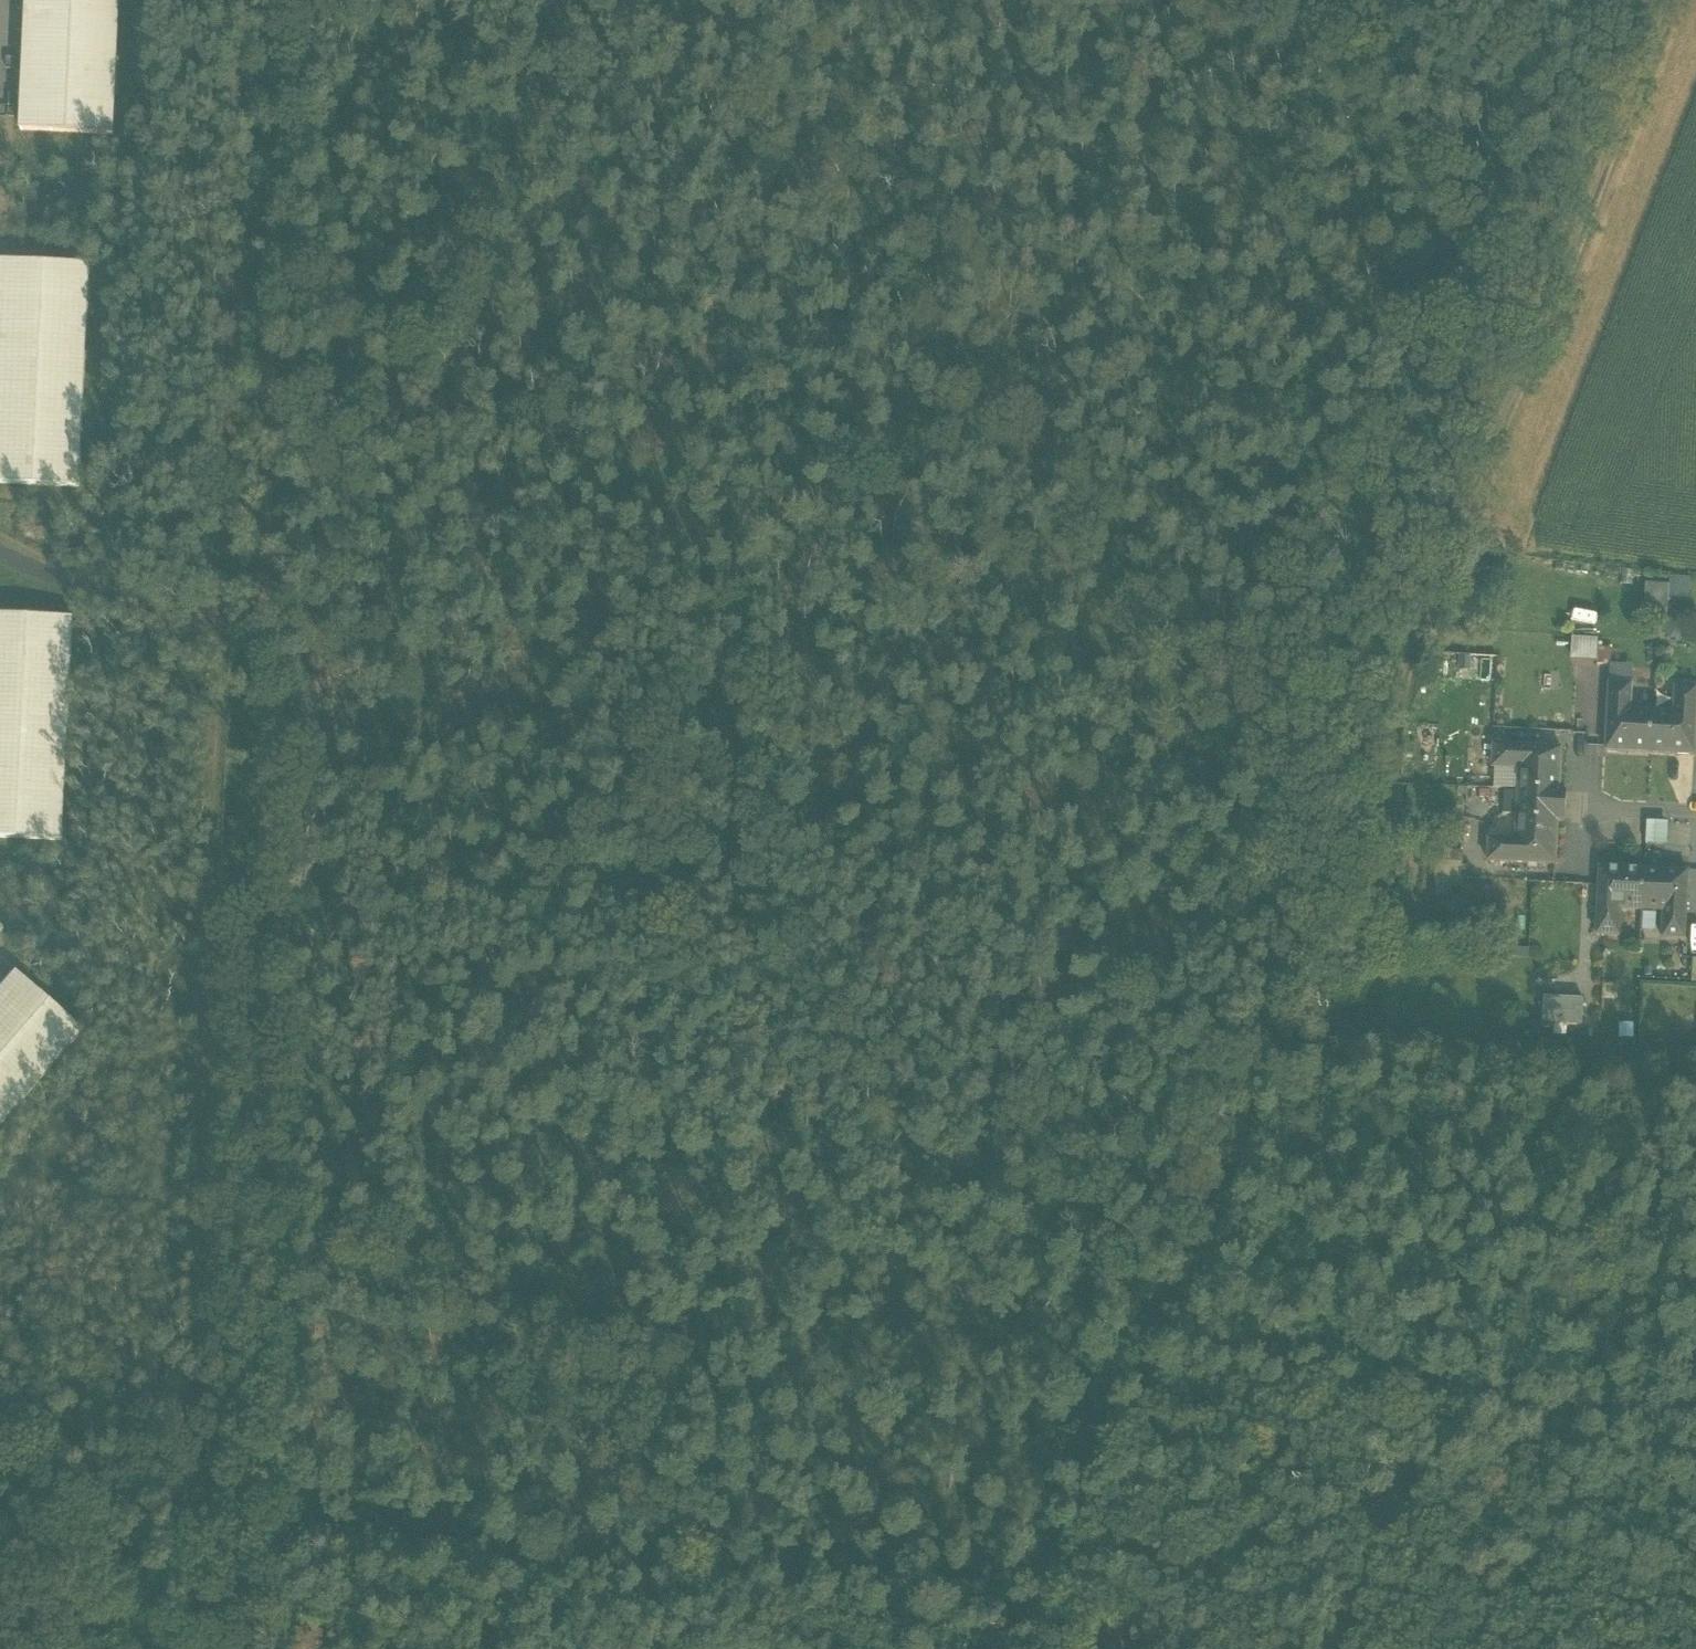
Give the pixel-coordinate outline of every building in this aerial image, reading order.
[(21,129),(113,133),(119,0),(27,0),(21,129)] [(0,260),(0,483),(79,487),(90,264),(0,260)] [(1641,613),(1665,614),(1666,581),(1642,580),(1641,613)] [(0,614),(0,837),(62,840),(73,617),(0,614)] [(1570,634),(1568,658),(1610,660),(1611,646),(1596,645),(1597,636),(1570,634)] [(1458,676),(1437,666),(1427,689),(1447,699),(1458,676)] [(1632,684),(1609,683),(1606,751),(1650,753),(1652,712),(1630,710),(1632,684)] [(1652,712),(1650,753),(1694,755),(1695,715),(1695,687),(1675,686),(1674,713),(1652,712)] [(1445,736),(1430,735),(1430,747),(1445,748),(1445,736)] [(1561,748),(1493,744),(1492,767),(1519,768),(1518,790),(1559,792),(1559,791),(1561,748)] [(1559,792),(1518,790),(1515,840),(1488,838),(1487,861),(1555,864),(1557,822),(1564,822),(1566,791),(1559,791),(1559,792)] [(1461,817),(1445,816),(1444,829),(1460,830),(1461,817)] [(1644,819),(1643,842),(1664,843),(1665,820),(1644,819)] [(1644,869),(1599,866),(1596,934),(1618,936),(1620,909),(1642,910),(1644,869)] [(1688,871),(1644,869),(1642,910),(1663,911),(1662,938),(1684,939),(1688,871)] [(0,988),(0,1125),(83,1030),(15,971),(0,988)] [(1540,995),(1540,1021),(1583,1022),(1584,996),(1540,995)]
